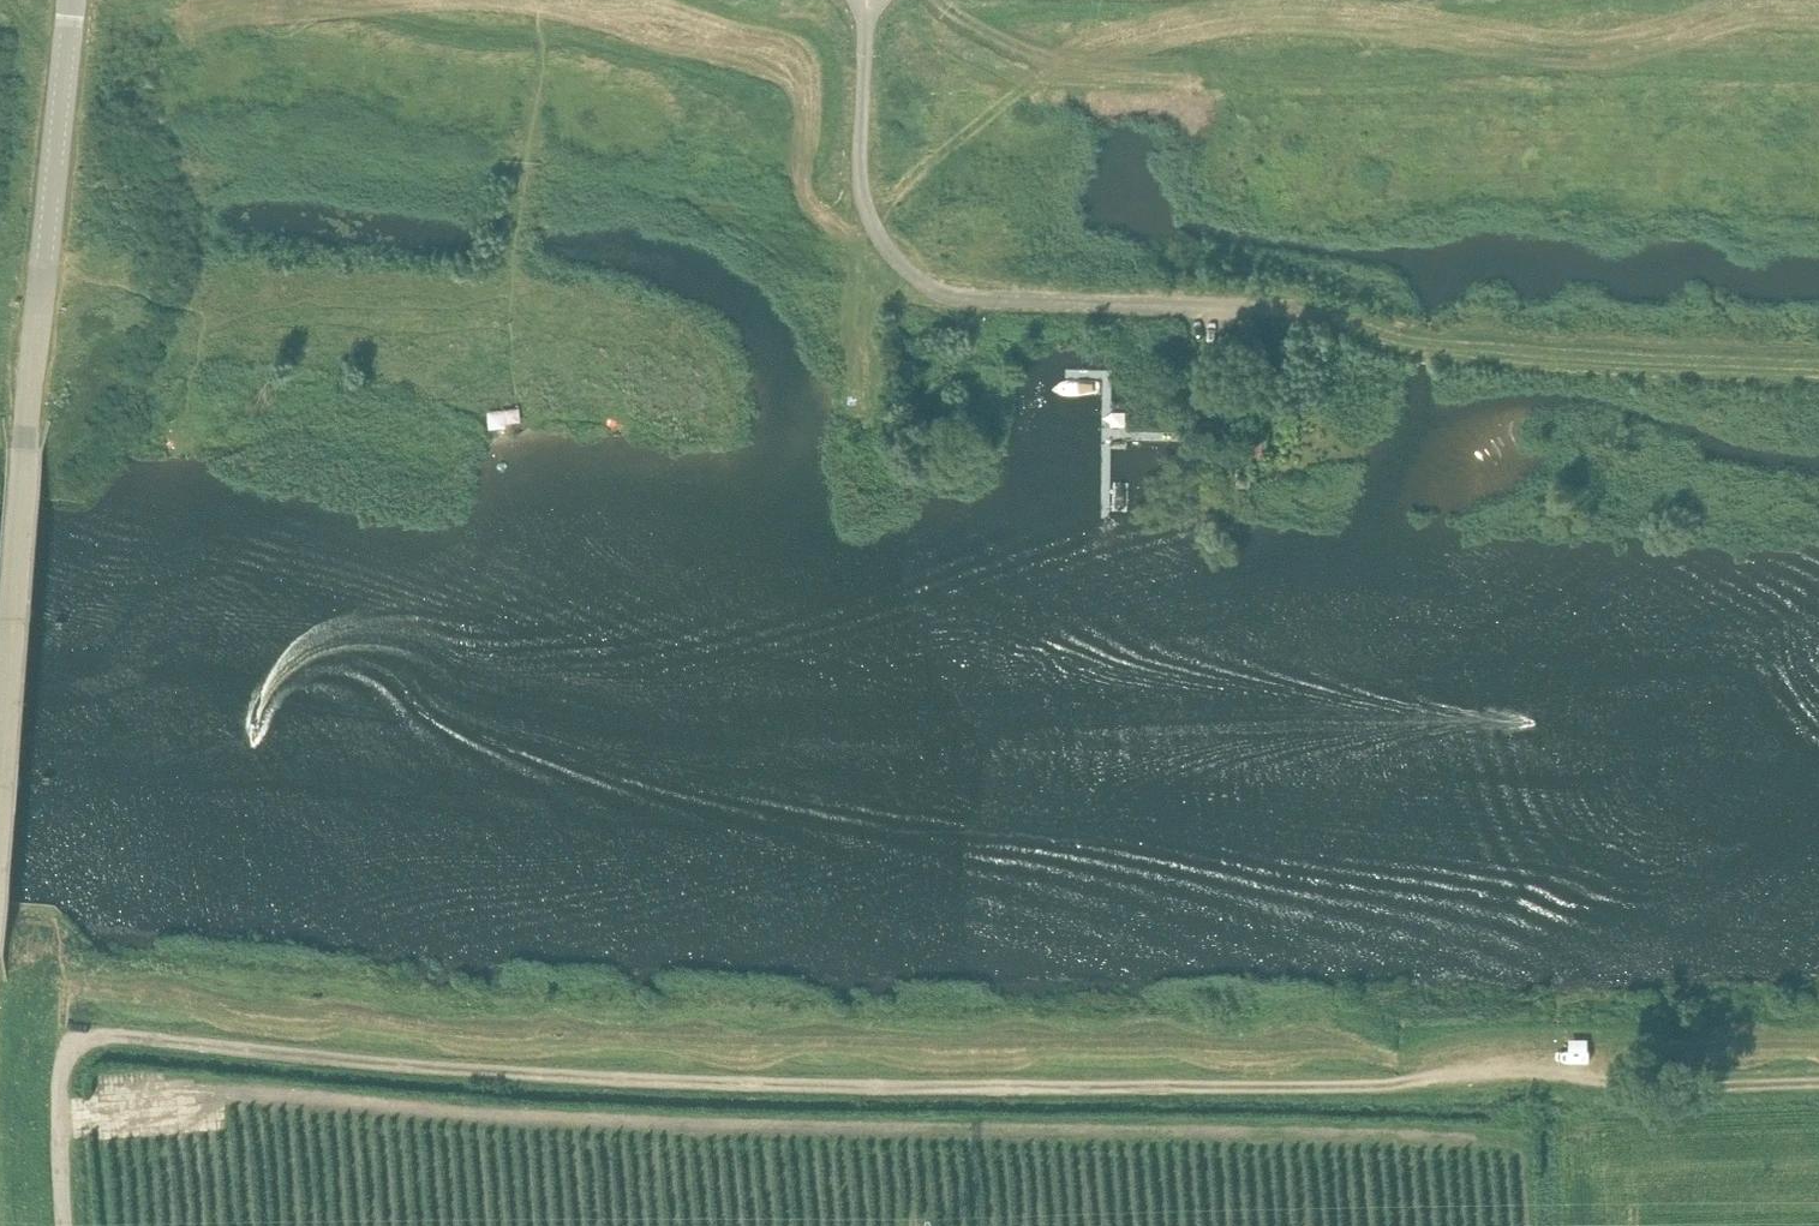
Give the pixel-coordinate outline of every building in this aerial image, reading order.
[(1108,357),(1086,356),(1082,527),(1105,528),(1108,357)] [(14,793),(19,789),(20,782),(15,776),(0,774),(0,792),(14,793)]
